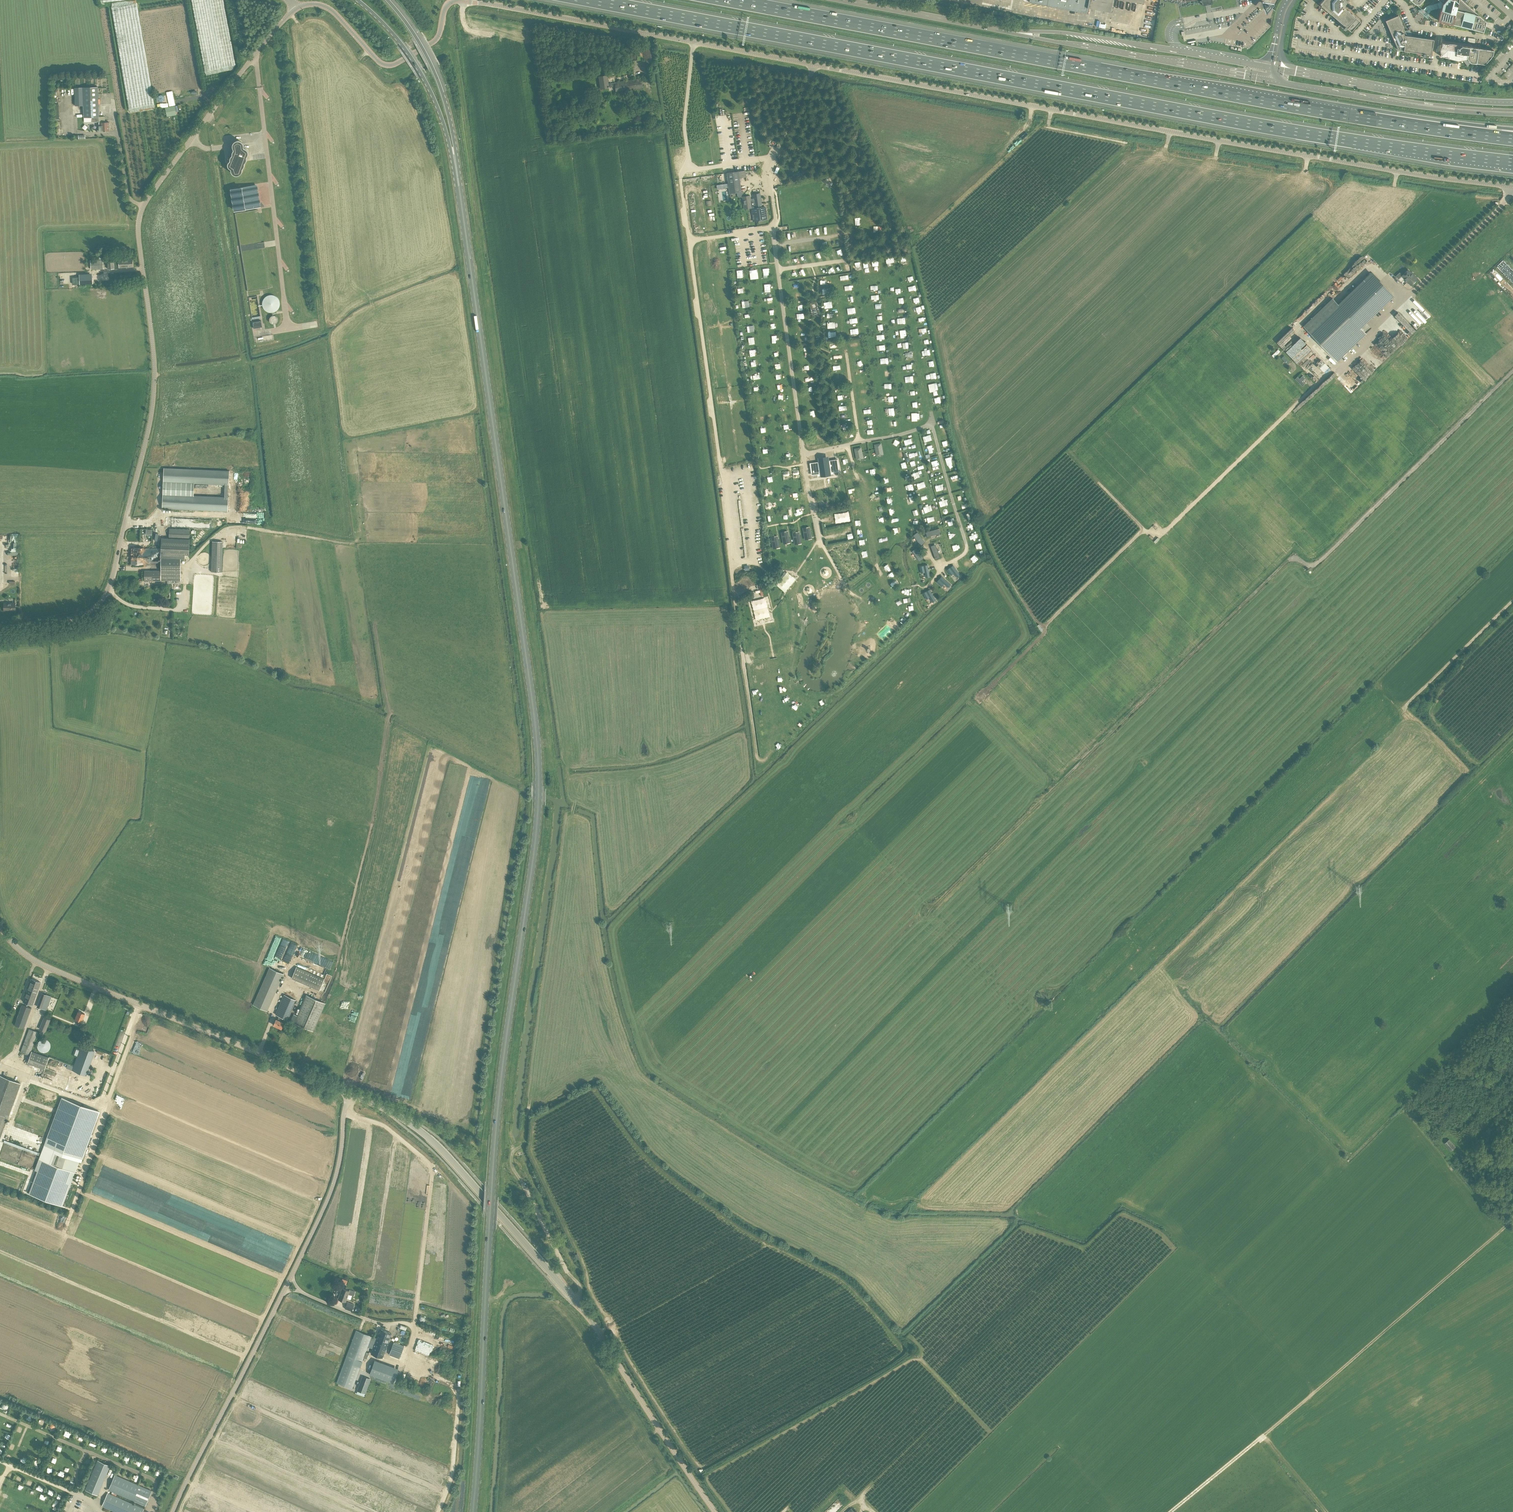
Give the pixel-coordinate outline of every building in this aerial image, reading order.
[(1088,13),(1091,0),(1030,0),(1029,2),(1088,13)] [(1344,7),(1345,4),(1345,1),(1344,0),(1322,0),(1320,3),(1331,13),(1343,23),(1345,26),(1343,28),(1345,29),(1347,29),(1347,27),(1352,31),(1360,21),(1356,17),(1344,7)] [(1484,32),(1486,21),(1462,0),(1440,0),(1441,1),(1437,3),(1439,8),(1441,8),(1438,20),(1484,32)] [(1434,39),(1410,36),(1410,33),(1408,31),(1406,32),(1398,15),(1386,21),(1398,50),(1423,53),(1423,56),(1425,56),(1426,55),(1426,54),(1432,54),(1434,39)] [(1461,58),(1462,58),(1468,66),(1466,67),(1467,67),(1471,62),(1485,64),(1493,55),(1494,50),(1471,47),(1470,45),(1442,41),(1440,56),(1458,58),(1459,58),(1460,58),(1461,58)] [(643,46),(641,46),(630,47),(632,60),(643,59),(645,59),(646,62),(655,60),(653,44),(643,46)] [(609,87),(615,86),(616,93),(643,89),(641,78),(614,82),(609,83),(607,74),(598,76),(600,89),(609,88),(609,87)] [(83,105),(84,117),(84,122),(99,122),(99,117),(99,95),(98,86),(74,87),(75,105),(83,105)] [(165,107),(167,117),(177,114),(175,105),(165,107)] [(99,124),(99,126),(99,131),(109,131),(109,122),(101,122),(101,124),(99,124)] [(228,165),(228,166),(229,167),(230,168),(231,168),(231,169),(232,171),(232,172),(233,173),(234,174),(235,175),(236,175),(237,175),(238,174),(239,174),(240,174),(240,173),(241,173),(241,172),(242,171),(242,170),(242,169),(242,168),(243,167),(244,166),(244,165),(244,164),(244,163),(245,162),(245,161),(246,160),(246,159),(246,158),(246,157),(246,156),(247,155),(248,154),(248,153),(248,152),(248,151),(247,150),(247,151),(242,148),(241,142),(240,141),(239,140),(238,140),(237,140),(236,141),(235,141),(234,142),(235,149),(234,149),(234,150),(233,150),(233,151),(233,152),(232,153),(232,154),(232,155),(232,156),(230,159),(230,160),(230,161),(229,162),(228,163),(228,164),(228,165)] [(746,177),(745,170),(726,173),(729,193),(742,192),(740,178),(746,177)] [(235,210),(260,206),(256,185),(231,189),(235,210)] [(751,195),(742,196),(743,206),(751,205),(751,206),(751,207),(752,212),(755,212),(756,220),(767,219),(765,207),(762,207),(760,195),(753,196),(754,200),(751,200),(751,195)] [(91,269),(103,269),(103,259),(91,260),(91,269)] [(107,260),(108,269),(121,268),(121,267),(133,267),(132,259),(124,259),(107,260)] [(1401,276),(1411,285),(1418,278),(1409,268),(1401,276)] [(757,269),(750,269),(751,279),(758,278),(757,269)] [(1333,298),(1303,326),(1337,361),(1366,334),(1361,328),(1393,296),(1371,272),(1338,304),(1333,298)] [(92,284),(92,282),(92,275),(79,275),(80,284),(92,284)] [(250,294),(253,313),(260,313),(258,294),(250,294)] [(262,302),(262,303),(262,305),(263,307),(264,308),(265,309),(266,310),(267,311),(269,312),(270,312),(272,312),(273,312),(275,311),(276,310),(278,309),(279,308),(279,307),(280,305),(280,303),(280,302),(279,300),(279,299),(278,297),(276,296),(275,296),(273,295),(272,295),(270,295),(269,295),(267,296),(266,296),(265,297),(264,299),(263,300),(262,302)] [(817,301),(809,303),(813,318),(821,316),(817,301)] [(269,319),(269,320),(270,321),(270,322),(271,323),(272,323),(273,324),(274,324),(275,323),(276,323),(277,322),(278,321),(278,320),(278,319),(278,318),(277,317),(277,316),(276,316),(275,316),(275,315),(274,315),(273,315),(272,315),(272,316),(271,316),(270,316),(270,317),(270,318),(269,319)] [(1296,334),(1284,346),(1287,348),(1285,350),(1293,357),(1291,359),(1296,362),(1310,347),(1296,334)] [(1274,357),(1280,352),(1278,349),(1272,355),(1274,357)] [(1287,364),(1290,361),(1284,355),(1281,357),(1287,364)] [(927,368),(935,366),(933,360),(926,361),(927,368)] [(1325,362),(1320,367),(1326,373),(1331,369),(1325,362)] [(1302,386),(1305,384),(1303,381),(1302,381),(1306,378),(1303,375),(1300,379),(1298,377),(1295,379),(1302,386)] [(929,383),(930,391),(938,390),(937,382),(929,383)] [(912,412),(912,420),(920,420),(920,412),(912,412)] [(950,439),(942,441),(945,448),(952,446),(950,439)] [(823,464),(824,472),(828,471),(829,473),(833,472),(832,470),(836,470),(835,463),(823,464)] [(228,485),(229,471),(164,468),(162,508),(227,511),(228,497),(193,496),(194,483),(228,485)] [(811,536),(809,527),(803,528),(804,537),(811,536)] [(169,538),(161,538),(161,558),(181,559),(181,558),(185,558),(185,554),(189,554),(189,539),(190,539),(190,529),(169,528),(169,538)] [(939,528),(926,532),(927,537),(940,533),(939,528)] [(789,540),(788,531),(781,532),(783,541),(789,540)] [(801,541),(799,532),(793,533),(794,542),(801,541)] [(918,532),(914,535),(921,545),(925,542),(918,532)] [(779,545),(777,536),(771,537),(772,546),(779,545)] [(212,541),(211,571),(222,572),(223,542),(212,541)] [(935,544),(931,546),(936,559),(940,558),(935,544)] [(142,548),(131,547),(131,556),(143,556),(160,555),(161,555),(161,548),(142,549),(142,548)] [(917,548),(912,551),(920,561),(924,558),(917,548)] [(143,556),(131,556),(131,564),(143,563),(143,565),(150,565),(150,562),(161,562),(160,558),(160,555),(143,556)] [(181,559),(160,558),(161,562),(161,570),(161,576),(161,580),(169,580),(169,583),(171,583),(171,581),(181,581),(181,576),(181,559)] [(928,565),(920,566),(921,573),(925,572),(926,578),(930,577),(928,565)] [(953,565),(947,570),(951,575),(954,573),(957,577),(961,575),(953,565)] [(161,570),(144,570),(144,580),(145,580),(145,582),(148,582),(148,580),(161,580),(161,576),(161,570)] [(121,572),(121,581),(127,581),(127,578),(139,578),(139,572),(121,572)] [(942,576),(936,582),(942,587),(944,584),(948,587),(951,584),(942,576)] [(5,578),(5,586),(11,586),(11,591),(17,591),(16,586),(18,586),(18,578),(5,578)] [(930,589),(923,593),(926,599),(930,597),(932,602),(936,600),(930,589)] [(764,597),(754,599),(758,614),(768,612),(764,597)] [(16,602),(3,602),(4,611),(16,611),(16,602)] [(757,628),(771,626),(770,616),(755,618),(757,628)] [(283,961),(289,964),(297,944),(291,941),(283,961)] [(267,1011),(284,974),(270,967),(253,1004),(267,1011)] [(292,978),(319,990),(324,979),(297,967),(292,978)] [(23,1001),(33,1005),(41,982),(31,978),(23,1001)] [(384,997),(386,983),(380,982),(378,996),(384,997)] [(37,1006),(47,1010),(52,996),(42,993),(37,1006)] [(278,1019),(276,1019),(273,1025),(281,1028),(284,1022),(283,1022),(284,1018),(287,1019),(296,999),(284,994),(275,1014),(279,1016),(278,1019)] [(325,1003),(306,995),(294,1022),(313,1031),(325,1003)] [(32,1008),(22,1004),(14,1025),(24,1028),(32,1008)] [(78,1011),(75,1019),(78,1020),(77,1024),(80,1025),(81,1021),(82,1021),(85,1014),(78,1011)] [(44,1017),(39,1028),(45,1031),(50,1020),(44,1017)] [(38,1032),(29,1028),(20,1051),(30,1055),(38,1032)] [(51,1046),(51,1045),(51,1044),(50,1043),(50,1042),(49,1041),(49,1040),(48,1040),(47,1039),(46,1039),(45,1039),(44,1038),(43,1039),(42,1039),(41,1039),(40,1040),(39,1040),(39,1041),(38,1041),(38,1042),(38,1043),(37,1044),(37,1045),(37,1046),(37,1047),(38,1048),(38,1049),(39,1050),(40,1051),(41,1051),(42,1052),(43,1052),(44,1052),(45,1052),(46,1052),(47,1051),(48,1051),(49,1050),(49,1049),(50,1049),(50,1048),(51,1047),(51,1046)] [(95,1051),(81,1045),(72,1070),(86,1075),(95,1051)] [(45,1069),(49,1057),(32,1051),(28,1062),(45,1069)] [(0,1076),(0,1141),(21,1084),(0,1076)] [(100,1111),(62,1098),(28,1192),(65,1206),(100,1111)] [(1451,1150),(1456,1146),(1449,1139),(1444,1143),(1451,1150)] [(346,1301),(350,1290),(342,1288),(338,1298),(346,1301)] [(371,1353),(382,1358),(391,1333),(380,1329),(377,1338),(356,1330),(336,1382),(352,1388),(368,1347),(372,1349),(371,1353)] [(391,1349),(389,1354),(399,1358),(402,1352),(404,1346),(394,1342),(391,1349)] [(432,1346),(431,1348),(428,1348),(426,1354),(440,1358),(442,1349),(432,1346)] [(374,1361),(369,1374),(393,1383),(398,1369),(374,1361)] [(363,1376),(358,1388),(366,1391),(370,1379),(363,1376)] [(96,1464),(95,1467),(93,1466),(89,1475),(87,1474),(85,1479),(89,1480),(85,1489),(98,1494),(109,1467),(97,1462),(96,1464)] [(138,1484),(129,1481),(127,1480),(115,1475),(109,1489),(145,1505),(147,1502),(148,1500),(152,1491),(149,1489),(141,1486),(138,1484)] [(108,1493),(102,1505),(104,1506),(105,1507),(104,1510),(108,1511),(109,1509),(117,1511),(142,1511),(144,1508),(108,1493)]
